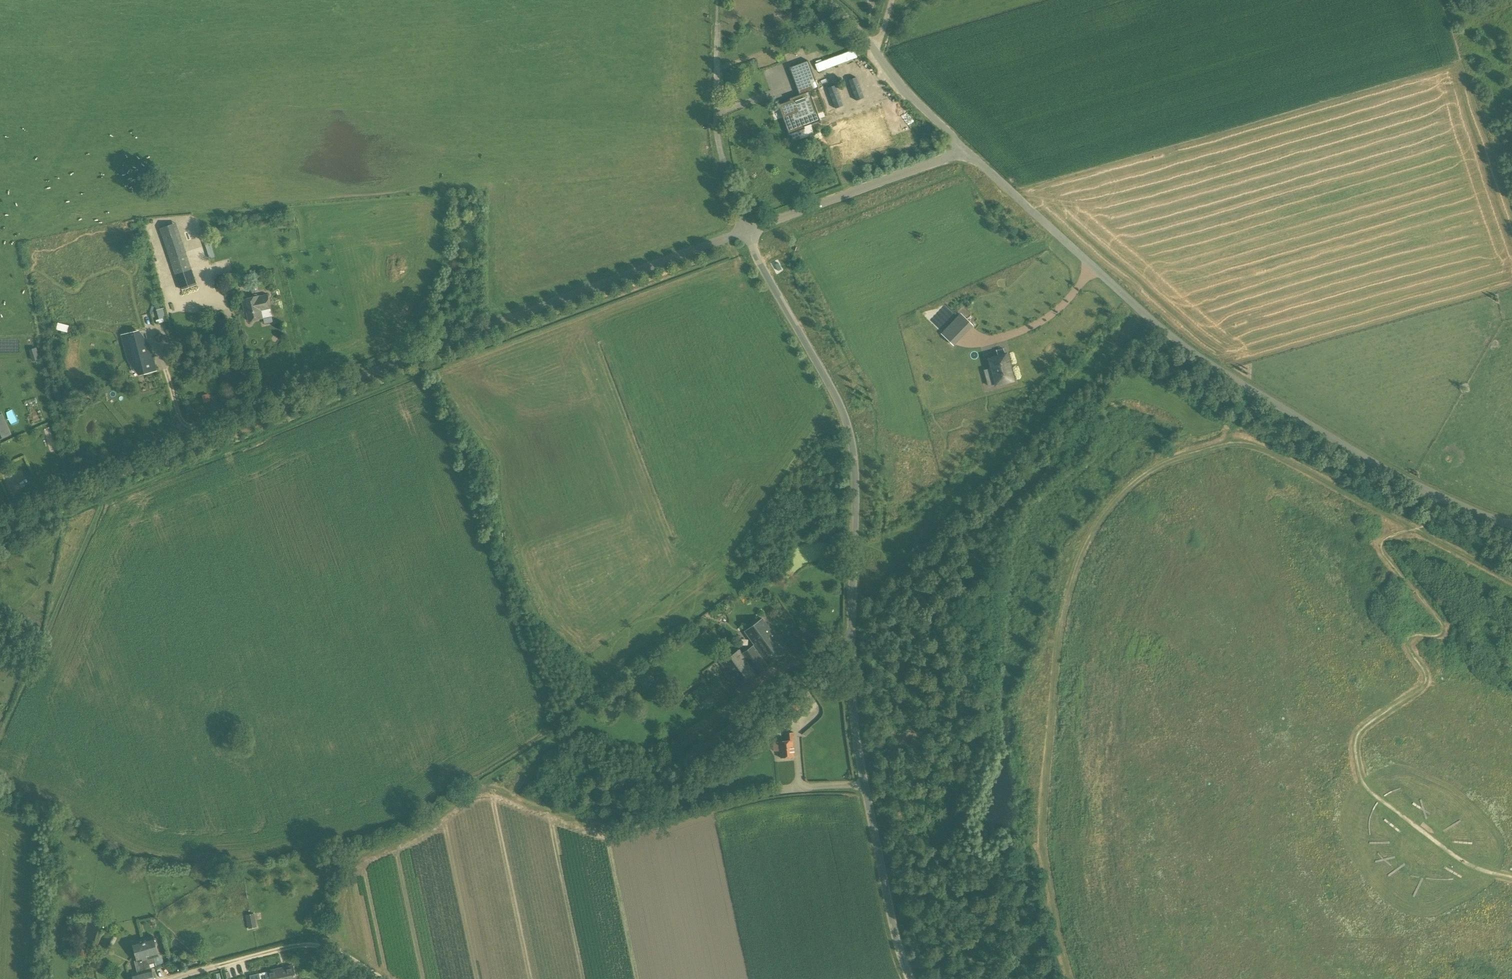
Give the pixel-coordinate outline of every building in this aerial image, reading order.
[(774,51),(762,56),(765,63),(777,59),(774,51)] [(799,94),(789,98),(790,100),(778,104),(789,134),(805,128),(804,126),(820,120),(809,92),(818,88),(808,60),(789,67),(799,94)] [(181,289),(196,284),(176,223),(160,228),(181,289)] [(217,282),(233,277),(231,271),(215,276),(217,282)] [(259,296),(242,300),(244,309),(246,308),(249,321),(272,316),(268,295),(259,297),(259,296)] [(167,321),(163,308),(156,310),(159,319),(156,320),(157,324),(167,321)] [(150,312),(144,314),(147,326),(154,324),(150,312)] [(946,328),(941,333),(953,346),(959,340),(946,328)] [(138,329),(121,334),(127,360),(139,374),(157,370),(150,345),(138,329)] [(31,348),(34,359),(41,357),(38,346),(31,348)] [(989,358),(996,385),(1012,380),(1005,354),(1003,348),(996,350),(997,356),(989,358)] [(11,434),(3,414),(0,415),(0,439),(11,434)] [(772,632),(763,618),(745,631),(755,644),(742,653),(740,650),(722,662),(739,686),(788,652),(774,631),(772,632)] [(763,740),(771,734),(798,713),(789,701),(762,722),(754,729),(763,740)] [(786,741),(780,741),(773,742),(774,752),(781,751),(782,757),(794,756),(793,740),(794,740),(793,732),(786,733),(786,741)] [(757,749),(765,743),(763,740),(759,735),(751,742),(757,749)] [(249,928),(257,927),(254,914),(246,915),(249,928)] [(134,961),(137,972),(131,973),(133,978),(154,978),(151,968),(151,969),(149,964),(155,963),(154,958),(159,956),(156,943),(157,941),(156,938),(154,938),(154,936),(133,941),(137,960),(134,961)] [(293,965),(267,970),(267,971),(259,972),(261,978),(296,978),(293,965)]
